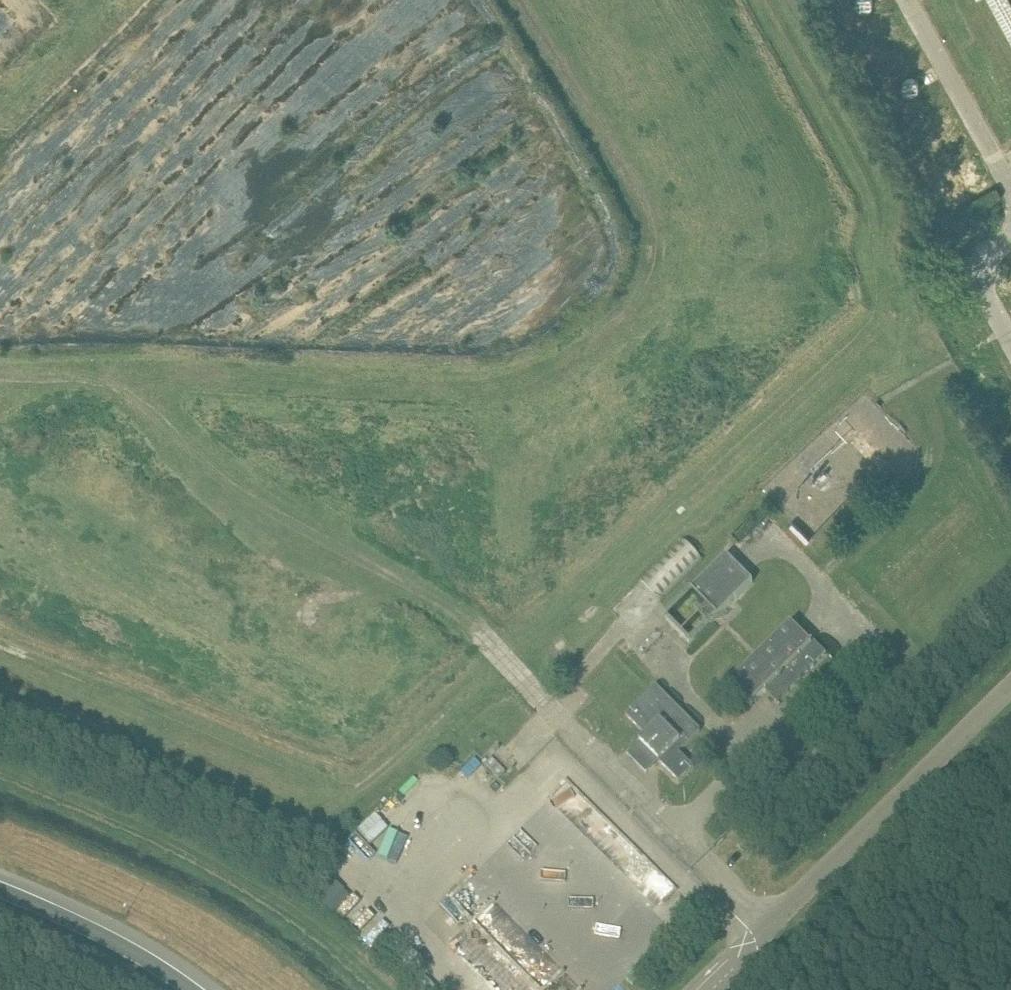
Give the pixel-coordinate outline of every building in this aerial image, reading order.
[(1010,44),(1010,3),(1010,0),(987,0),(1010,44)] [(662,602),(704,560),(682,538),(640,581),(662,602)] [(753,582),(745,574),(727,556),(667,618),(692,641),(717,614),(719,616),(753,582)] [(811,643),(794,626),(791,624),(730,684),(752,705),(766,691),(777,703),(827,653),(814,641),(811,643)] [(701,730),(678,706),(656,685),(626,714),(646,735),(640,741),(643,744),(633,755),(647,768),(657,758),(680,781),(694,766),(680,751),(701,730)] [(753,846),(746,838),(738,845),(746,853),(753,846)] [(334,878),(316,894),(338,918),(345,912),(338,905),(349,895),(334,878)]
